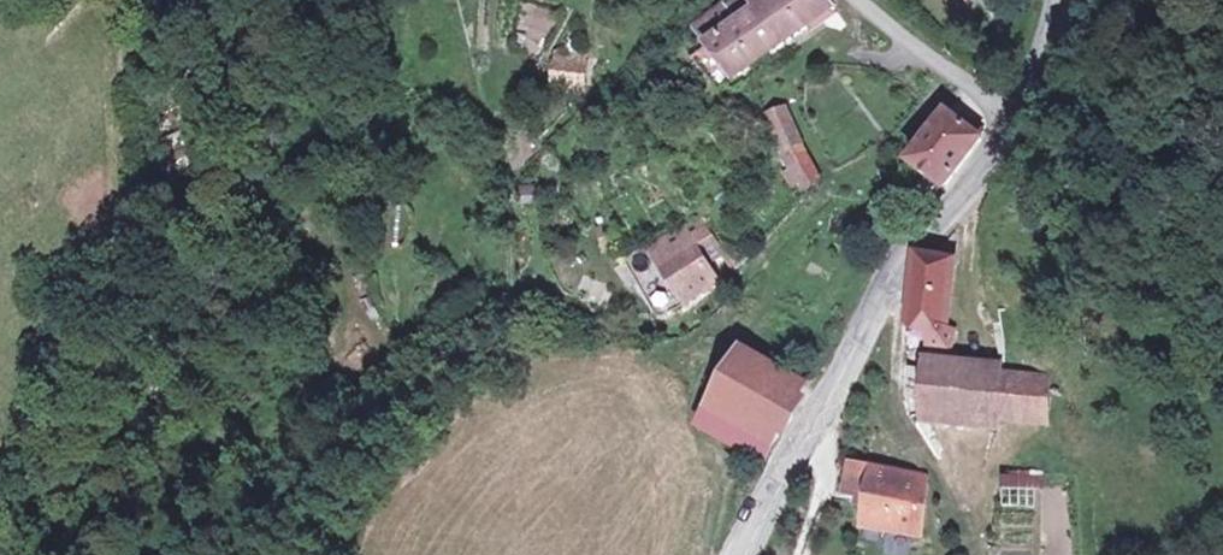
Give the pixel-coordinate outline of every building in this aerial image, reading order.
[(714,79),(826,0),(750,0),(734,10),(727,0),(716,0),(693,15),(704,30),(688,41),(714,79)] [(693,15),(716,0),(706,0),(690,11),(693,15)] [(734,10),(750,0),(727,0),(734,10)] [(586,97),(594,60),(557,52),(549,89),(586,97)] [(764,126),(770,138),(790,130),(777,94),(755,104),(764,126)] [(960,132),(940,117),(926,132),(905,164),(895,194),(914,210),(929,188),(935,192),(970,140),(968,139),(973,131),(964,125),(960,132)] [(790,130),(770,138),(788,183),(796,177),(806,173),(790,130)] [(698,280),(674,245),(644,267),(631,249),(607,265),(644,320),(674,302),(673,299),(698,280)] [(946,253),(915,252),(908,324),(931,325),(930,344),(951,344),(952,325),(943,325),(942,318),(946,253)] [(731,350),(713,379),(777,420),(795,390),(731,350)] [(921,360),(905,359),(900,407),(917,407),(921,360)] [(993,363),(921,360),(917,407),(917,417),(917,420),(992,424),(992,416),(993,370),(993,363)] [(1041,371),(993,370),(992,416),(1041,417),(1041,371)] [(759,450),(777,420),(713,379),(695,407),(759,450)] [(759,450),(695,407),(684,424),(749,467),(759,450)] [(856,499),(916,505),(918,477),(841,468),(834,497),(856,499)] [(1032,477),(995,475),(994,489),(1031,490),(1032,477)] [(911,534),(916,505),(856,499),(853,507),(853,527),(911,534)]
